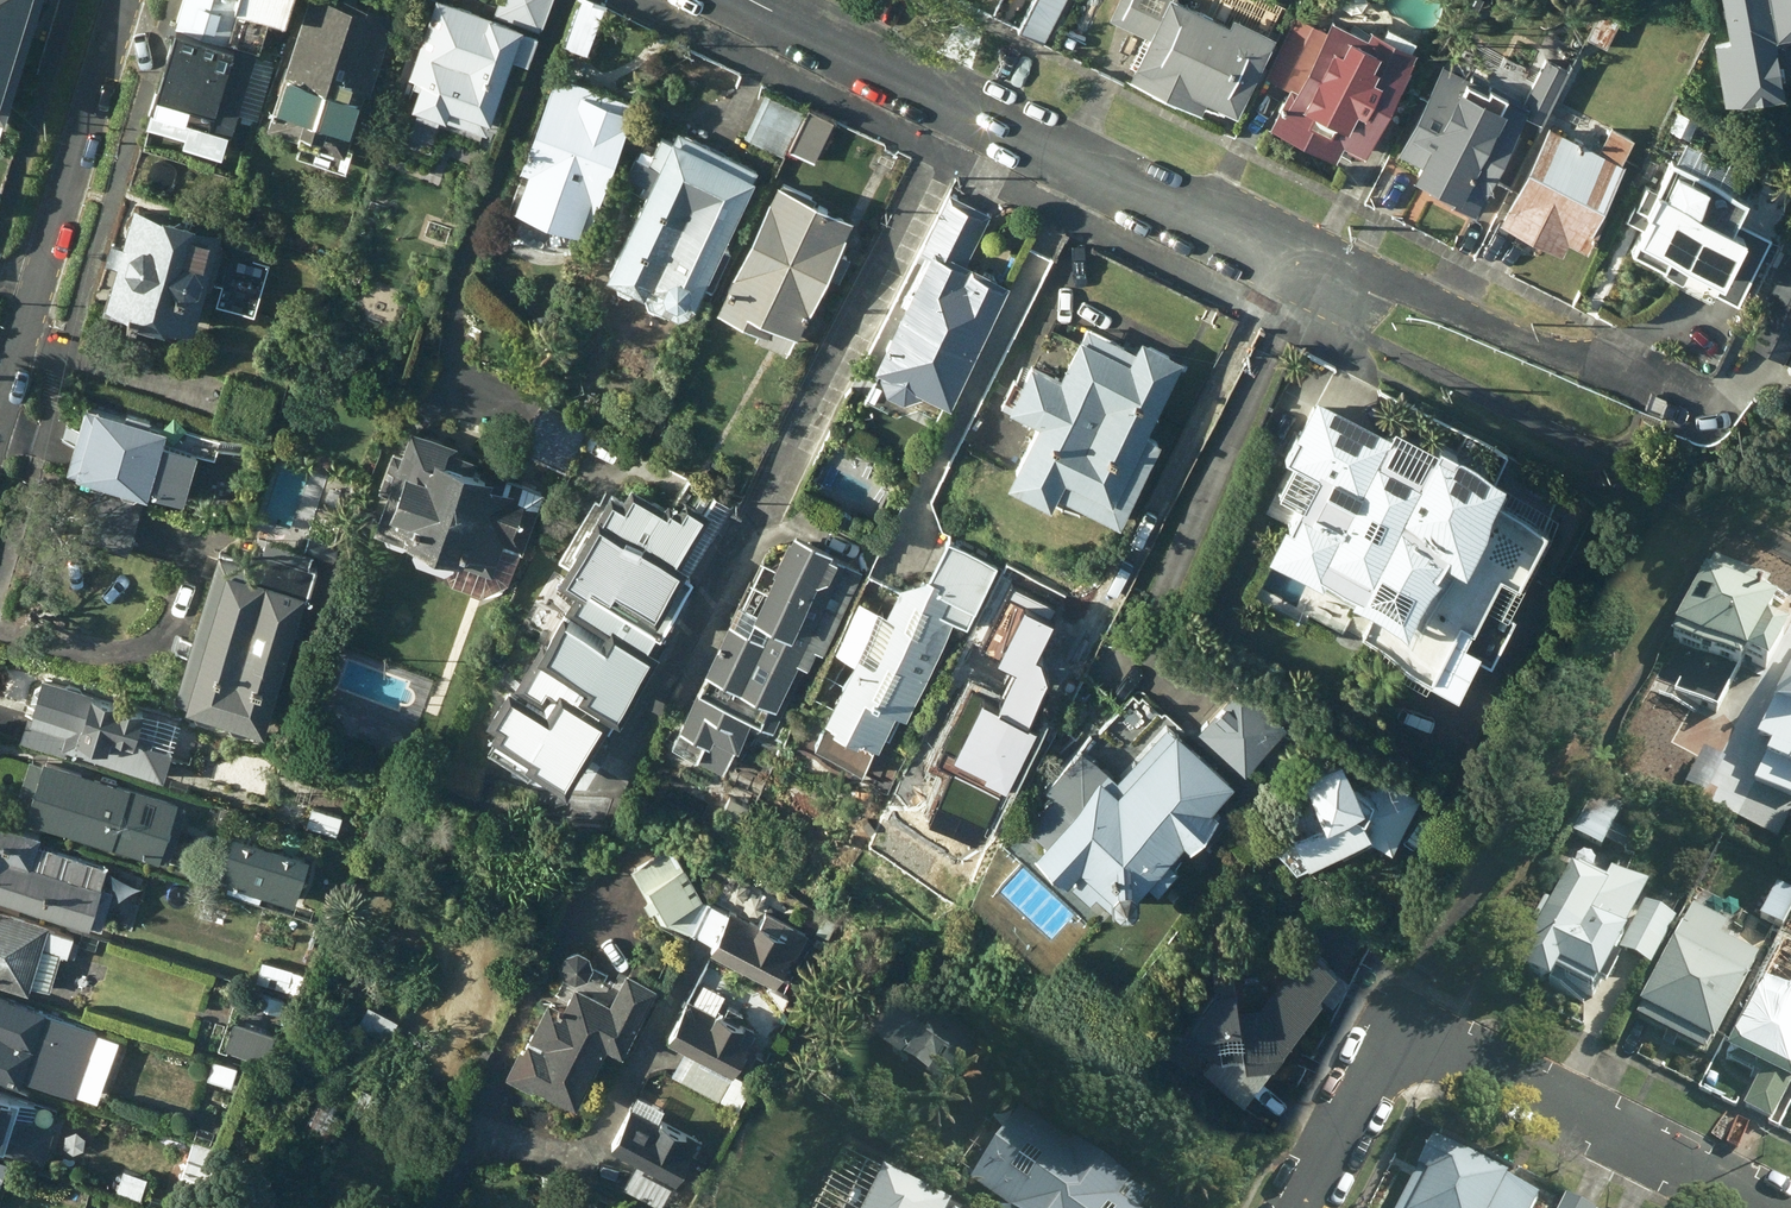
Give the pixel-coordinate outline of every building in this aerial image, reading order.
[(19,112),(50,0),(0,0),(0,107),(19,112)] [(182,17),(260,41),(271,7),(289,13),(293,0),(188,0),(182,17)] [(348,0),(303,0),(266,123),(300,133),(295,151),(350,167),(357,142),(347,139),(364,83),(369,84),(392,6),(371,0),(355,0),(355,2),(348,0)] [(482,0),(425,0),(400,70),(401,70),(410,74),(402,97),(431,109),(475,123),(501,51),(521,58),(531,31),(485,15),(488,2),(482,0)] [(490,8),(537,27),(547,0),(493,0),(490,8)] [(566,48),(589,55),(607,6),(590,0),(582,0),(566,48)] [(1022,28),(1048,42),(1069,0),(1037,0),(1022,28)] [(1117,69),(1190,106),(1193,100),(1223,115),(1265,28),(1219,5),(1215,12),(1190,0),(1109,0),(1102,15),(1134,31),(1117,69)] [(1599,0),(1581,36),(1607,49),(1625,13),(1599,0)] [(1721,36),(1708,37),(1719,100),(1774,90),(1765,38),(1790,33),(1790,0),(1714,0),(1721,36)] [(1279,82),(1259,119),(1325,152),(1333,138),(1355,149),(1406,45),(1360,22),(1357,29),(1318,10),(1311,24),(1290,13),(1260,73),(1279,82)] [(260,41),(182,17),(150,120),(227,144),(260,41)] [(1524,96),(1537,103),(1553,112),(1581,60),(1552,44),(1524,96)] [(1518,102),(1435,60),(1393,149),(1409,157),(1403,169),(1441,187),(1438,194),(1469,209),(1518,102)] [(570,245),(627,100),(549,69),(511,164),(519,166),(513,182),(511,184),(499,214),(505,221),(511,228),(519,233),(526,238),(536,242),(545,243),(554,244),(563,242),(565,244),(570,245)] [(778,151),(798,109),(761,90),(739,133),(778,151)] [(830,117),(803,103),(783,144),(810,158),(830,117)] [(1594,144),(1542,121),(1495,217),(1553,246),(1559,234),(1578,244),(1595,209),(1590,206),(1625,134),(1605,124),(1594,144)] [(621,169),(641,179),(594,266),(606,272),(607,278),(618,284),(625,283),(640,291),(644,305),(652,309),(655,303),(674,314),(694,277),(705,283),(722,245),(714,240),(752,166),(674,126),(669,136),(665,133),(663,137),(655,132),(643,156),(631,151),(621,169)] [(1751,211),(1723,196),(1658,161),(1623,229),(1630,233),(1622,249),(1677,277),(1674,283),(1708,301),(1716,285),(1736,296),(1767,237),(1744,225),(1751,211)] [(832,273),(842,253),(843,252),(830,244),(829,244),(844,216),(845,213),(771,176),(770,177),(709,298),(708,301),(747,321),(743,328),(748,330),(778,342),(818,265),(832,273)] [(931,413),(1003,281),(963,258),(989,211),(946,188),(915,247),(922,251),(863,359),(875,365),(858,395),(890,412),(913,403),(931,413)] [(111,294),(200,319),(226,223),(136,198),(124,240),(117,238),(111,258),(121,261),(111,294)] [(1785,251),(1742,336),(1790,360),(1790,254),(1785,251)] [(1000,400),(1028,415),(996,475),(1039,498),(1047,485),(1112,519),(1155,437),(1138,428),(1176,355),(1135,334),(1129,346),(1080,320),(1052,372),(1023,356),(1013,375),(1005,372),(995,390),(1003,395),(1000,400)] [(1382,428),(1308,389),(1277,449),(1286,454),(1269,485),(1278,490),(1267,512),(1276,517),(1260,548),(1273,555),(1275,549),(1327,576),(1308,611),(1341,629),(1344,624),(1420,664),(1417,669),(1447,684),(1467,645),(1481,653),(1506,607),(1493,601),(1536,519),(1494,497),(1501,486),(1487,478),(1492,469),(1432,437),(1429,443),(1385,420),(1382,428)] [(76,396),(56,463),(77,470),(81,477),(90,480),(96,476),(108,479),(112,486),(121,489),(129,485),(135,486),(136,481),(172,492),(187,447),(151,436),(155,420),(76,396)] [(451,443),(403,425),(391,456),(382,452),(370,482),(378,486),(365,520),(392,531),(397,540),(427,551),(433,555),(439,572),(476,585),(499,575),(530,503),(508,494),(509,488),(476,474),(478,468),(468,464),(471,457),(449,447),(451,443)] [(548,563),(570,575),(647,623),(649,625),(683,573),(729,502),(709,489),(699,505),(677,491),(671,501),(659,494),(656,498),(620,475),(611,489),(599,482),(548,563)] [(133,555),(148,507),(101,491),(85,539),(133,555)] [(853,551),(815,532),(795,572),(834,591),(853,551)] [(306,533),(301,549),(325,557),(331,542),(306,533)] [(879,612),(871,608),(810,711),(820,718),(817,723),(842,737),(847,729),(866,741),(888,705),(897,710),(952,617),(960,623),(994,564),(945,538),(920,580),(913,578),(895,584),(879,612)] [(224,551),(203,619),(294,648),(318,569),(314,568),(318,556),(273,542),(269,555),(261,552),(258,562),(224,551)] [(1675,635),(1747,671),(1754,658),(1778,670),(1790,644),(1790,625),(1776,618),(1784,601),(1758,588),(1762,580),(1715,556),(1675,635)] [(844,604),(783,573),(754,622),(743,616),(738,625),(713,663),(704,680),(695,676),(672,715),(712,738),(706,750),(736,768),(758,730),(767,735),(844,604)] [(637,638),(647,623),(570,575),(522,646),(515,658),(589,706),(592,701),(604,709),(646,644),(637,638)] [(270,727),(294,648),(203,619),(179,698),(195,703),(198,710),(210,715),(216,711),(229,715),(232,722),(244,726),(251,722),(270,727)] [(991,801),(1002,779),(1063,669),(993,631),(921,763),(991,801)] [(589,706),(515,658),(476,717),(484,723),(479,730),(485,734),(478,744),(508,764),(513,756),(554,784),(600,713),(589,706)] [(63,746),(156,776),(166,748),(146,741),(149,732),(132,727),(138,707),(35,674),(14,737),(61,752),(63,746)] [(1758,741),(1772,748),(1754,781),(1790,800),(1790,678),(1758,741)] [(1234,679),(1191,725),(1239,769),(1282,724),(1234,679)] [(1109,775),(1079,748),(1024,808),(1041,824),(1023,844),(1055,872),(1069,858),(1075,863),(1063,876),(1081,892),(1087,887),(1104,903),(1122,901),(1127,897),(1128,884),(1138,875),(1150,885),(1170,861),(1164,853),(1177,838),(1182,842),(1212,809),(1207,805),(1227,781),(1162,721),(1109,775)] [(1359,842),(1379,853),(1413,788),(1369,765),(1359,783),(1344,775),(1334,753),(1295,770),(1302,786),(1279,821),(1284,824),(1269,846),(1288,862),(1331,840),(1333,843),(1347,836),(1352,845),(1359,842)] [(1729,768),(1705,755),(1685,792),(1709,805),(1729,768)] [(19,812),(18,816),(163,860),(181,801),(36,757),(36,760),(23,756),(7,808),(19,812)] [(309,805),(303,823),(333,832),(338,814),(309,805)] [(1586,807),(1571,834),(1599,849),(1614,822),(1586,807)] [(0,822),(0,897),(96,927),(107,889),(94,885),(101,863),(30,841),(32,832),(0,822)] [(226,830),(212,879),(288,902),(303,854),(297,852),(304,831),(279,824),(272,844),(226,830)] [(657,919),(705,941),(723,910),(697,896),(669,846),(628,864),(657,919)] [(1566,846),(1557,862),(1576,871),(1584,855),(1566,846)] [(1582,1000),(1624,918),(1554,879),(1542,902),(1545,904),(1542,909),(1536,905),(1524,927),(1530,931),(1506,973),(1537,991),(1544,978),(1582,1000)] [(1775,885),(1758,917),(1779,929),(1790,906),(1790,893),(1775,885)] [(22,988),(24,981),(44,988),(55,952),(69,957),(76,936),(41,925),(43,920),(0,906),(0,982),(22,988)] [(726,906),(723,910),(705,941),(703,946),(769,982),(785,950),(792,955),(805,932),(764,910),(757,923),(726,906)] [(1723,924),(1691,906),(1637,1007),(1639,1008),(1634,1018),(1702,1054),(1754,958),(1716,938),(1723,924)] [(1204,1073),(1237,1099),(1317,993),(1322,996),(1364,942),(1328,914),(1303,947),(1251,1005),(1233,1007),(1233,974),(1210,974),(1211,986),(1175,1040),(1215,1059),(1204,1073)] [(526,1083),(570,1107),(600,1045),(617,1053),(650,985),(620,970),(611,989),(600,983),(605,974),(587,966),(583,952),(572,946),(559,951),(554,962),(557,974),(564,977),(551,1003),(541,998),(518,1048),(514,1046),(501,1076),(525,1087),(526,1083)] [(1770,1122),(1790,1079),(1790,961),(1776,954),(1756,996),(1750,993),(1722,1049),(1725,1051),(1721,1058),(1757,1076),(1741,1109),(1770,1122)] [(285,967),(267,963),(264,974),(282,978),(285,967)] [(684,998),(663,1038),(689,1051),(676,1076),(716,1097),(718,1093),(737,1103),(747,1084),(727,1075),(727,1076),(698,1061),(701,1057),(727,1070),(746,1032),(737,1027),(738,1024),(733,1021),(738,1012),(724,1004),(718,1014),(713,1010),(722,994),(700,982),(690,1001),(684,998)] [(785,993),(768,984),(765,990),(778,1006),(785,993)] [(11,1081),(14,1073),(68,1093),(92,1028),(0,992),(0,1077),(11,1081)] [(967,1059),(959,1054),(969,1040),(936,1017),(927,1030),(881,998),(854,1036),(932,1092),(937,1085),(945,1090),(967,1059)] [(395,1019),(364,1003),(350,1028),(381,1045),(395,1019)] [(270,1032),(230,1019),(222,1048),(261,1061),(270,1032)] [(232,1066),(208,1058),(202,1076),(226,1084),(232,1066)] [(387,1093),(368,1084),(357,1106),(376,1116),(387,1093)] [(39,1162),(51,1126),(27,1118),(32,1103),(0,1093),(0,1150),(39,1162)] [(350,1116),(322,1101),(314,1118),(343,1132),(350,1116)] [(604,1144),(625,1156),(611,1180),(660,1207),(679,1207),(685,1197),(669,1188),(671,1185),(648,1172),(650,1169),(670,1180),(694,1138),(656,1117),(654,1120),(626,1104),(604,1144)] [(1113,1200),(1124,1183),(1016,1111),(966,1185),(1000,1207),(999,1207),(1125,1207),(1113,1200)] [(1503,1179),(1431,1141),(1395,1207),(1530,1207),(1535,1198),(1503,1182),(1503,1179)] [(219,1151),(198,1144),(187,1175),(208,1183),(219,1151)] [(215,1207),(262,1207),(279,1167),(241,1149),(215,1207)] [(151,1175),(126,1167),(118,1188),(143,1196),(151,1175)] [(878,1173),(861,1207),(946,1207),(878,1173)] [(1563,1196),(1557,1207),(1585,1207),(1563,1196)]
